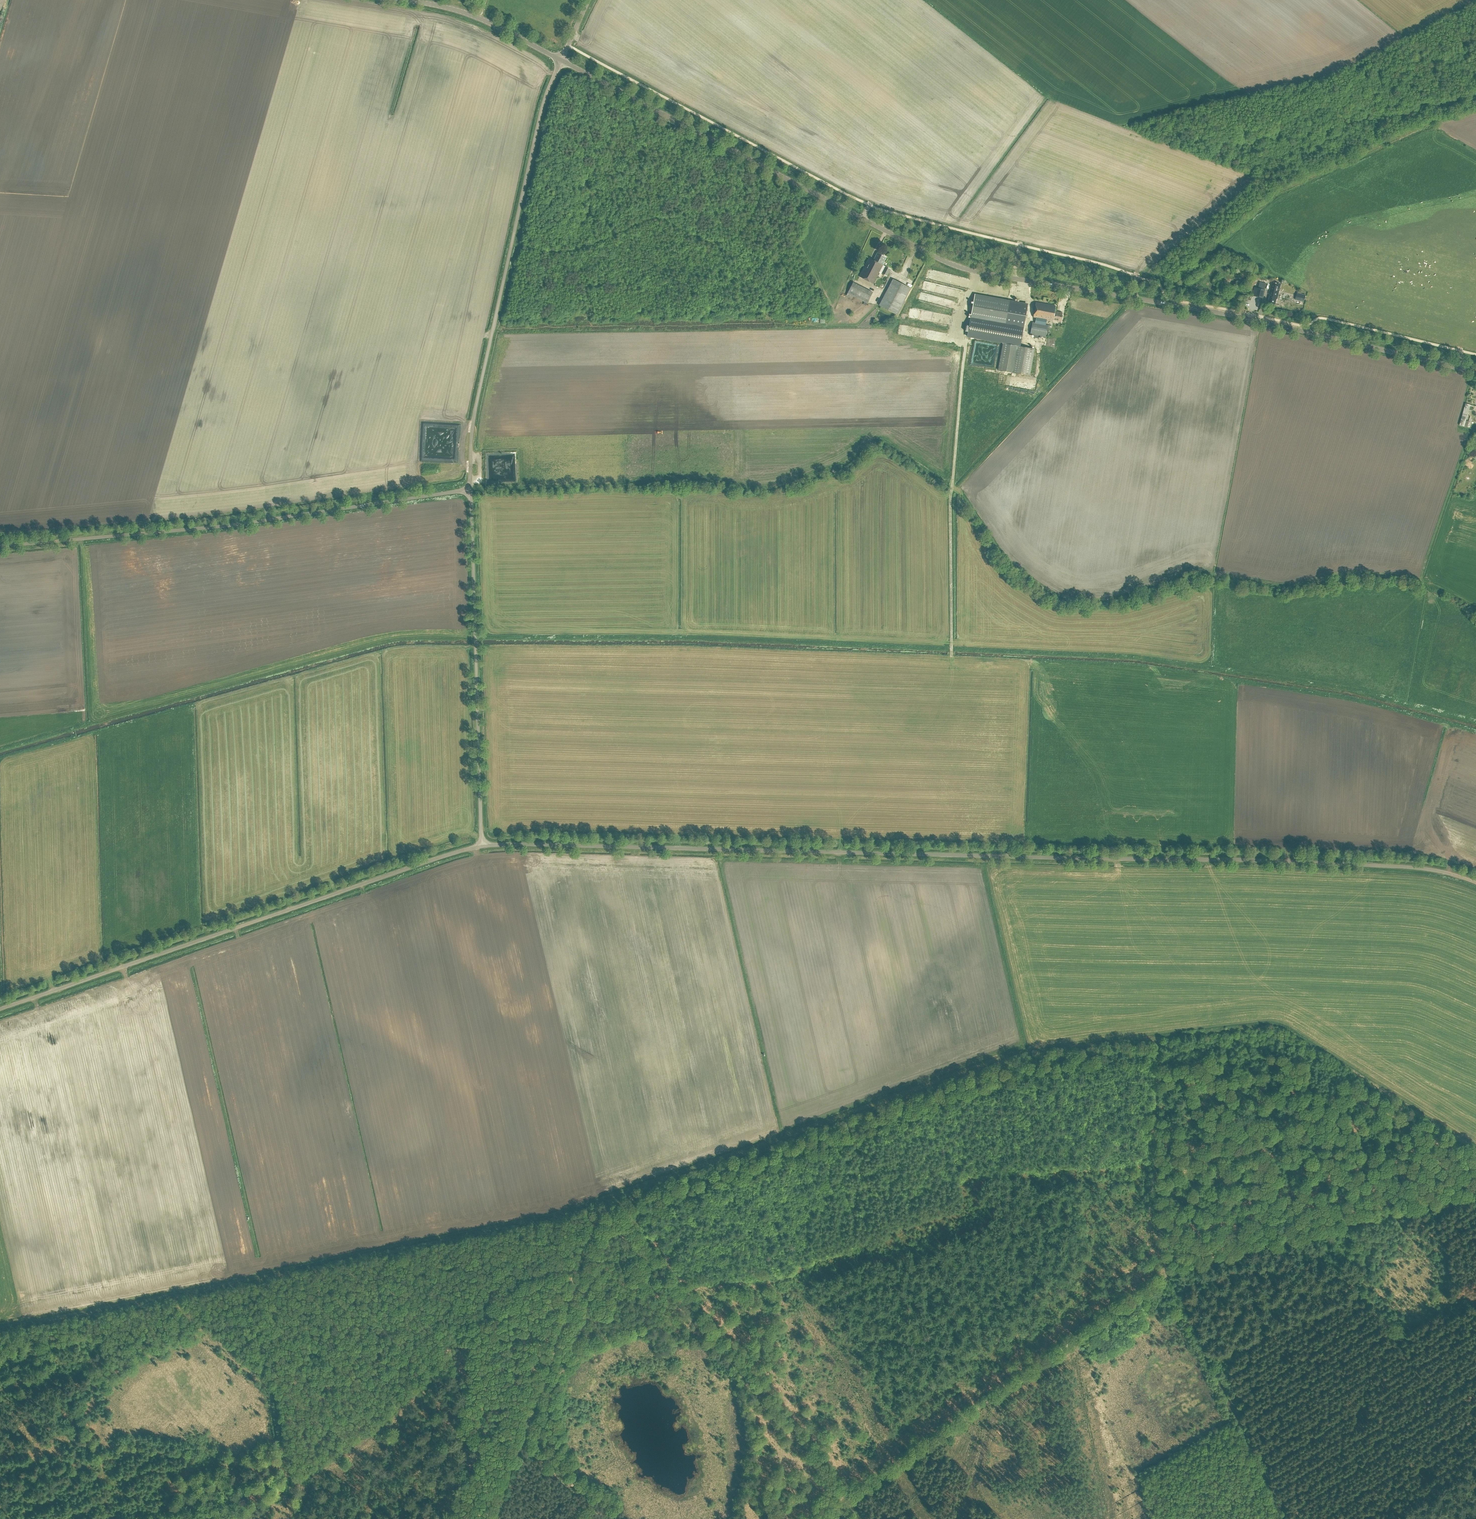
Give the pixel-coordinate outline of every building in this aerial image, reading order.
[(886,257),(877,252),(873,260),(868,258),(859,277),(873,284),(879,272),(887,276),(890,269),(883,265),(886,257)] [(904,269),(909,271),(912,263),(906,261),(904,269)] [(911,289),(893,279),(879,305),(897,315),(911,289)] [(852,296),(864,302),(863,304),(866,306),(873,292),(853,282),(846,296),(851,298),(852,296)] [(1263,298),(1266,285),(1264,284),(1264,283),(1260,282),(1259,288),(1255,287),(1253,295),(1263,298)] [(1281,284),(1272,282),(1269,293),(1270,294),(1268,302),(1275,304),(1276,298),(1277,299),(1281,284)] [(922,293),(954,299),(956,291),(924,286),(922,293)] [(1296,297),(1295,300),(1298,301),(1303,302),(1304,302),(1306,295),(1305,295),(1297,293),(1296,297)] [(971,319),(967,337),(1001,343),(1001,342),(1021,346),(1027,306),(1010,303),(1010,300),(975,294),(971,319)] [(1056,306),(1036,302),(1033,317),(1061,322),(1063,313),(1055,312),(1056,306)] [(930,323),(931,315),(917,314),(916,321),(930,323)] [(1032,323),(1030,334),(1034,335),(1039,336),(1046,337),(1047,334),(1048,328),(1048,325),(1046,325),(1035,323),(1032,323)] [(1034,349),(1002,343),(998,370),(1030,376),(1034,349)] [(1470,410),(1471,407),(1472,404),(1466,403),(1460,425),(1468,427),(1471,416),(1469,415),(1470,413),(1469,412),(1469,410),(1470,410)]
